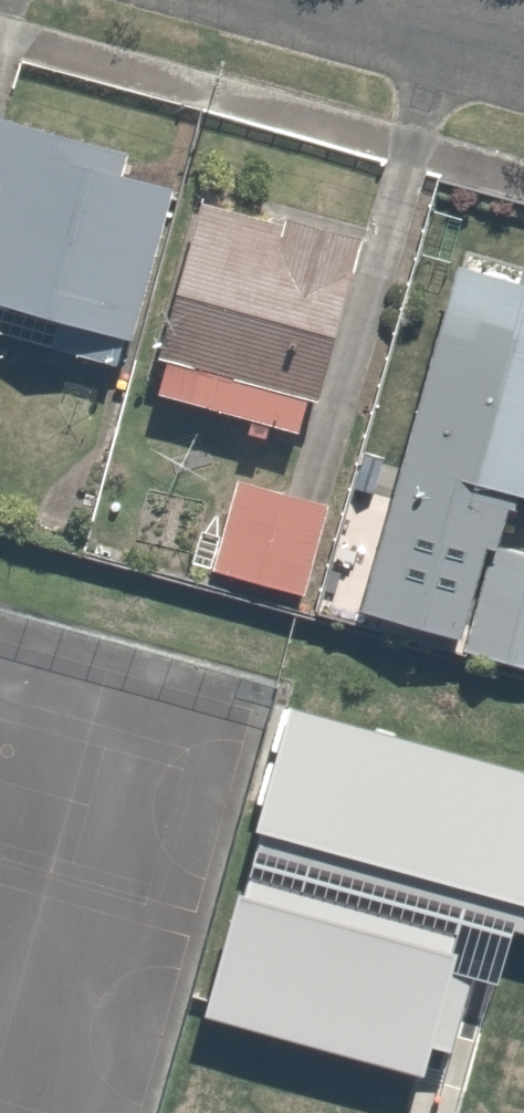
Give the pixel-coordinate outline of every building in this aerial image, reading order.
[(0,118),(0,183),(0,184),(0,305),(131,339),(171,191),(122,178),(129,153),(0,118)] [(363,240),(287,219),(285,227),(202,204),(158,359),(166,361),(157,396),(297,435),(307,400),(317,403),(363,240)] [(523,500),(523,287),(459,269),(363,611),(458,638),(484,548),(493,550),(495,544),(509,495),(523,500)] [(327,507),(239,481),(211,572),(299,598),(327,507)] [(495,544),(493,550),(466,652),(523,667),(523,552),(495,544)] [(289,709),(256,831),(523,904),(523,773),(289,709)] [(451,940),(243,880),(204,1015),(421,1078),(428,1050),(449,1056),(472,977),(452,971),(457,955),(447,953),(451,940)]
